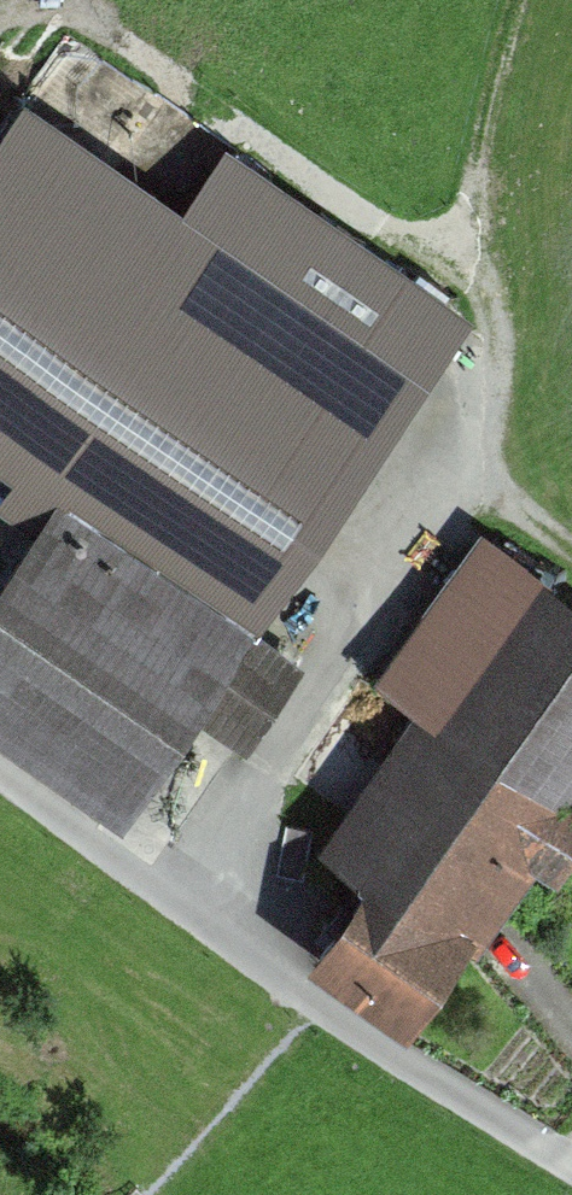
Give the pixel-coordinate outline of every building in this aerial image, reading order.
[(469,305),(224,134),(181,195),(28,88),(0,128),(0,436),(253,613),(469,305)] [(304,648),(63,483),(0,576),(0,710),(126,798),(197,697),(257,725),(304,648)] [(461,508),(355,659),(410,698),(316,831),(368,867),(308,951),(406,1020),(525,852),(557,875),(571,854),(571,806),(571,804),(571,586),(461,508)]
